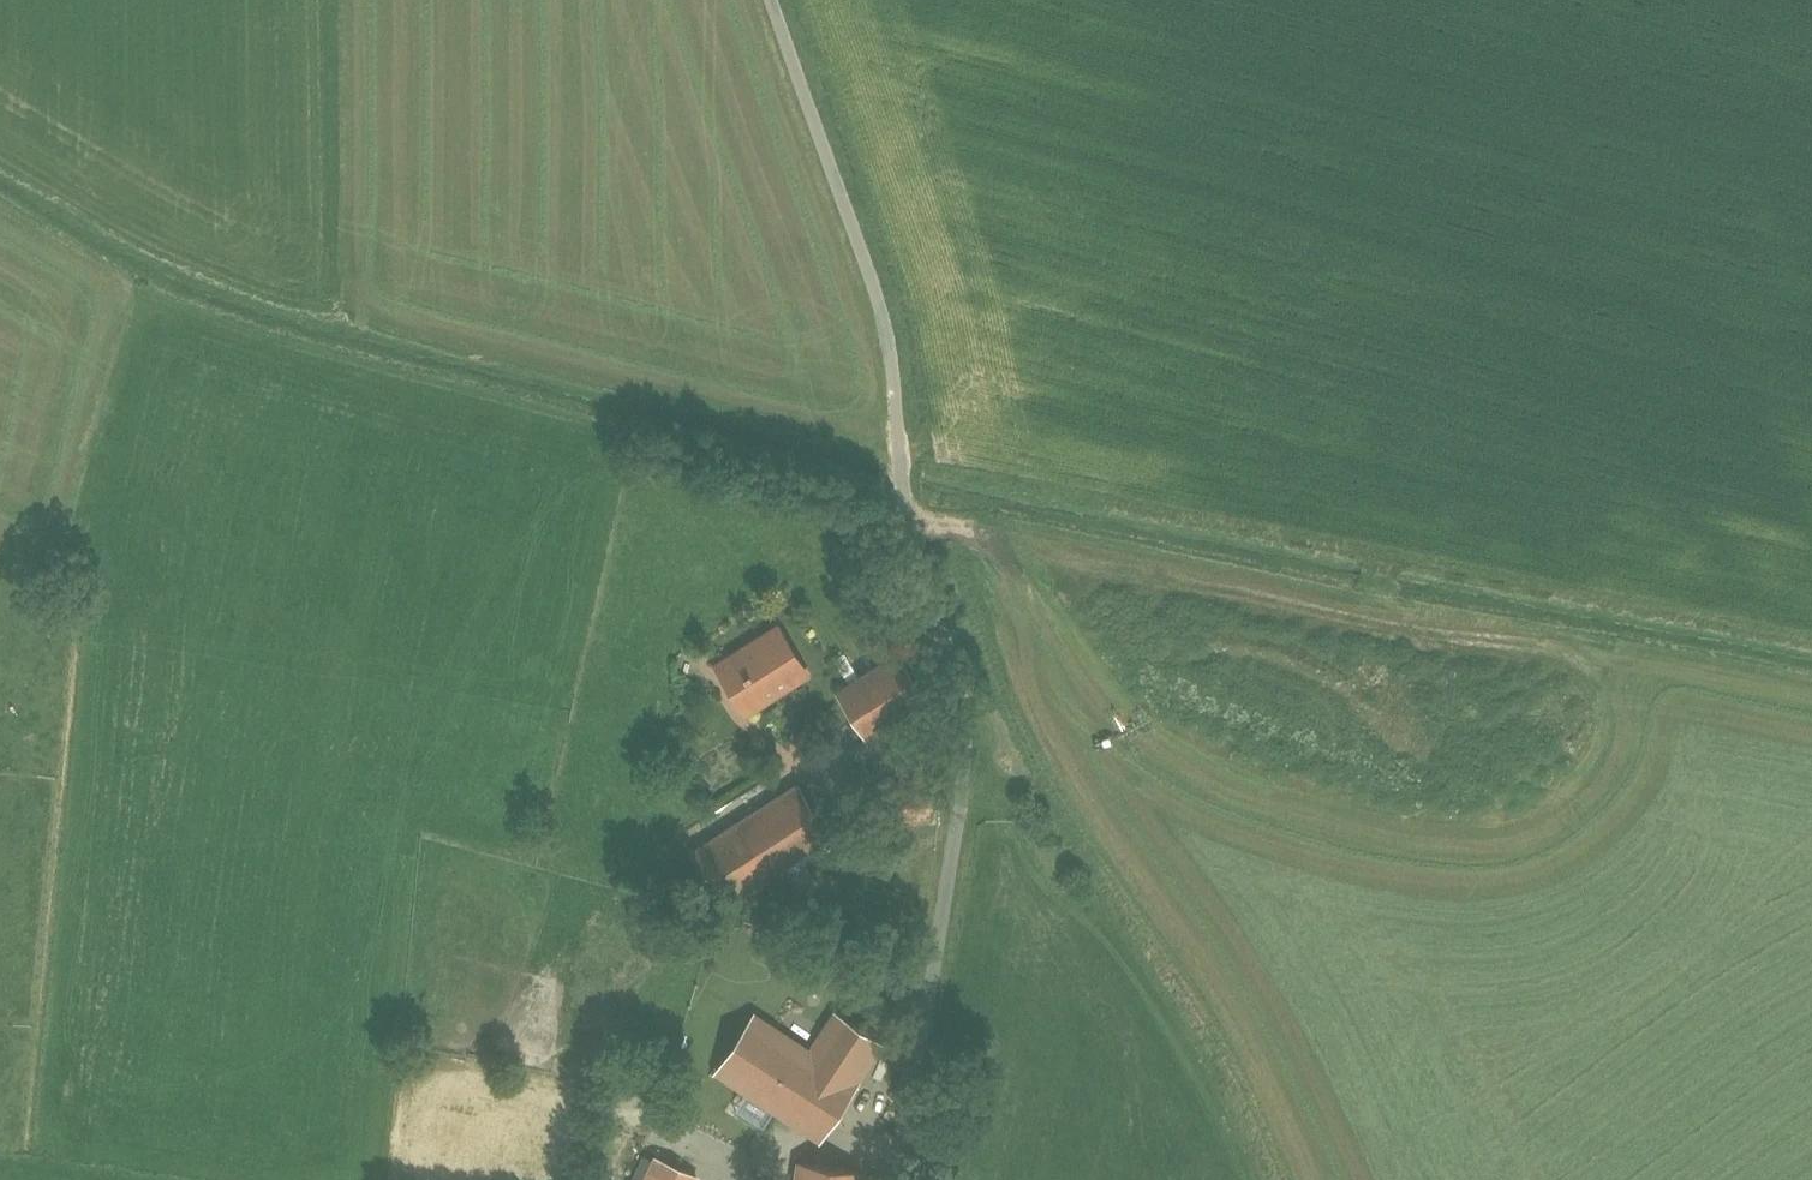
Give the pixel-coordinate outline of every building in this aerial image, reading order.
[(774,620),(708,661),(745,719),(811,678),(774,620)] [(893,647),(829,689),(863,740),(927,698),(893,647)] [(835,834),(797,776),(700,839),(738,898),(835,834)] [(713,1074),(816,1140),(879,1043),(832,1013),(808,1051),(751,1015),(713,1074)] [(622,1179),(696,1179),(700,1173),(682,1164),(690,1146),(649,1126),(622,1179)] [(861,1168),(793,1158),(790,1179),(860,1179),(861,1168)]
